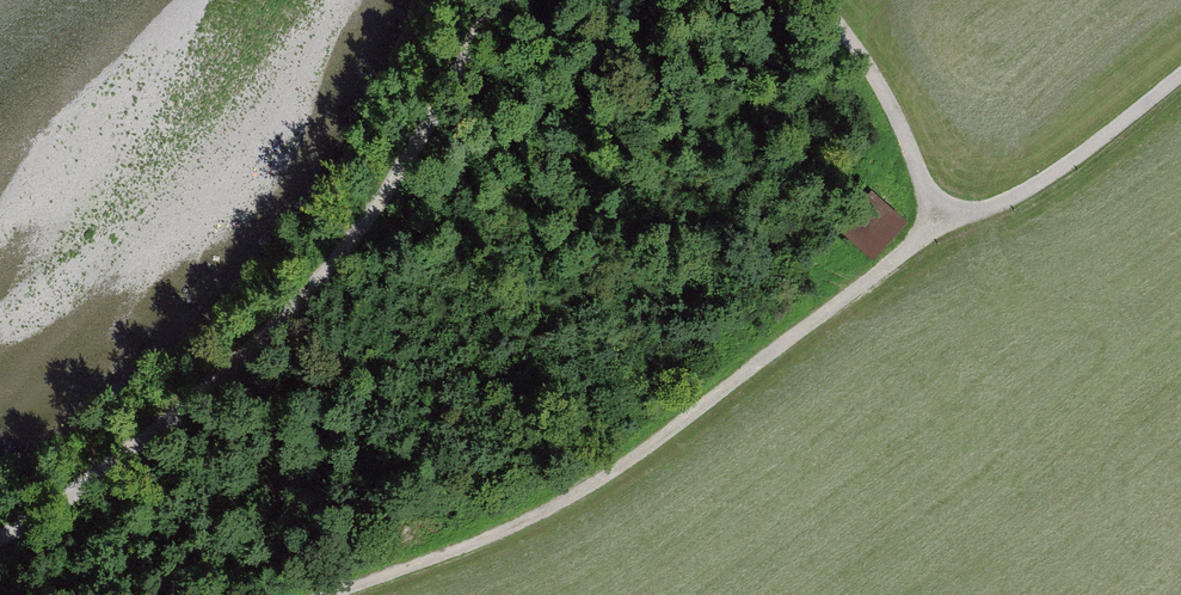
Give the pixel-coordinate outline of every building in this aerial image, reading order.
[(873,193),(842,228),(871,253),(901,218),(873,193)]
